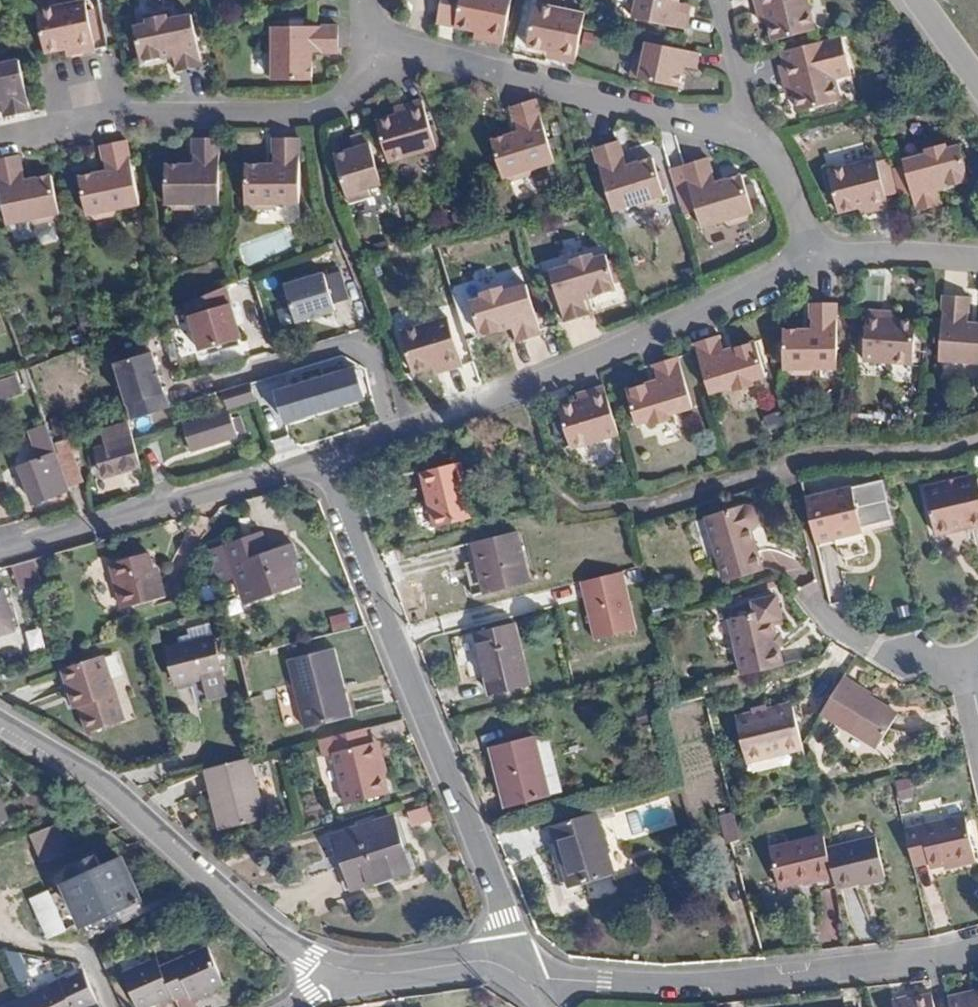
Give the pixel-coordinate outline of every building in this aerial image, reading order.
[(34,9),(44,51),(67,47),(68,49),(78,47),(79,51),(93,48),(83,0),(34,9)] [(506,22),(510,2),(510,0),(439,0),(435,19),(464,27),(479,31),(483,32),(488,32),(486,38),(502,41),(506,22)] [(538,0),(536,0),(527,43),(553,48),(557,49),(562,50),(561,55),(574,58),(584,10),(538,0)] [(680,1),(680,0),(609,0),(611,2),(628,6),(626,16),(686,28),(689,15),(677,12),(680,1)] [(762,18),(766,17),(771,41),(813,31),(805,0),(753,0),(755,10),(760,9),(762,18)] [(691,4),(680,1),(677,12),(689,15),(691,4)] [(171,51),(172,57),(175,71),(201,66),(191,17),(167,21),(161,17),(148,19),(144,26),(131,29),(139,64),(163,59),(162,53),(171,51)] [(300,45),(307,45),(322,44),(321,18),(271,20),(273,43),(265,50),(266,63),(274,70),(274,81),(308,79),(308,55),(300,56),(300,45)] [(850,73),(841,35),(823,40),(826,53),(784,63),(779,64),(783,81),(787,80),(788,89),(791,88),(796,111),(840,100),(834,77),(850,73)] [(694,67),(697,51),(634,39),(632,54),(624,52),(619,74),(677,86),(679,75),(681,64),(694,67)] [(826,53),(823,40),(781,50),(784,63),(826,53)] [(163,59),(172,57),(171,51),(162,53),(163,59)] [(1,115),(28,110),(17,61),(0,64),(0,109),(1,115)] [(692,78),(694,67),(681,64),(679,75),(692,78)] [(416,100),(431,150),(435,149),(419,99),(416,100)] [(376,120),(388,163),(431,150),(416,100),(406,103),(406,108),(399,111),(399,113),(376,120)] [(510,146),(508,138),(485,145),(495,179),(504,177),(513,179),(528,175),(532,168),(553,162),(538,115),(512,122),(517,135),(519,142),(510,146)] [(354,149),(344,152),(332,155),(348,210),(370,204),(367,196),(382,192),(365,131),(351,136),(354,149)] [(517,135),(508,138),(510,146),(519,142),(517,135)] [(340,140),(344,152),(354,149),(351,136),(340,140)] [(621,160),(620,154),(614,138),(592,145),(608,195),(627,189),(635,192),(645,190),(649,183),(664,178),(653,144),(629,151),(631,157),(621,160)] [(82,165),(99,202),(111,200),(112,199),(114,197),(117,193),(140,188),(129,139),(105,144),(108,160),(109,166),(98,168),(97,162),(82,165)] [(183,162),(183,155),(159,155),(159,192),(171,192),(177,197),(189,197),(195,191),(220,192),(219,141),(194,141),(194,155),(194,162),(183,162)] [(269,163),(269,155),(245,156),(245,192),(259,192),(264,197),(276,197),(281,192),(306,191),(305,141),(279,141),(279,155),(280,162),(269,163)] [(943,181),(945,188),(968,183),(960,147),(950,150),(947,150),(943,146),(929,149),(922,157),(902,161),(914,211),(939,206),(936,190),(934,184),(943,181)] [(629,151),(620,154),(621,160),(631,157),(629,151)] [(0,157),(0,205),(1,210),(24,205),(31,210),(41,208),(47,201),(61,198),(53,163),(29,168),(30,175),(20,176),(19,169),(16,154),(0,157)] [(709,176),(707,168),(702,154),(668,165),(681,206),(693,203),(695,209),(716,202),(723,206),(735,202),(737,198),(740,194),(750,191),(740,158),(718,164),(721,171),(709,176)] [(870,205),(871,211),(886,208),(874,159),(824,171),(835,213),(861,207),(870,205)] [(108,160),(97,162),(98,168),(109,166),(108,160)] [(718,164),(707,168),(709,176),(721,171),(718,164)] [(82,200),(92,198),(77,165),(75,166),(82,200)] [(92,198),(95,204),(100,205),(99,202),(82,165),(77,165),(92,198)] [(936,190),(945,188),(943,181),(934,184),(936,190)] [(591,290),(593,298),(615,291),(604,256),(593,259),(584,255),(573,260),(570,267),(547,274),(562,323),(587,315),(583,301),(580,294),(591,290)] [(325,272),(285,285),(296,321),(336,309),(325,272)] [(509,322),(511,328),(517,344),(540,337),(523,287),(502,294),(494,291),(493,291),(503,324),(509,322)] [(583,301),(593,298),(591,290),(580,294),(583,301)] [(477,301),(487,336),(501,332),(498,326),(503,324),(493,291),(484,293),(479,300),(477,301)] [(478,339),(487,336),(477,301),(467,305),(478,339)] [(229,303),(188,315),(199,351),(240,338),(229,303)] [(440,357),(442,362),(458,356),(442,308),(392,324),(406,365),(430,357),(431,360),(440,357)] [(881,317),(881,311),(865,311),(862,360),(913,363),(916,322),(890,320),(890,317),(881,317)] [(965,326),(966,312),(942,311),(939,360),(959,361),(966,368),(977,369),(977,328),(976,327),(976,335),(964,334),(965,326)] [(783,332),(784,367),(795,366),(801,373),(812,372),(818,366),(843,366),(843,317),(816,318),(817,332),(817,338),(808,338),(808,332),(783,332)] [(976,327),(965,326),(964,334),(976,335),(976,327)] [(512,346),(518,367),(554,357),(548,335),(512,346)] [(694,342),(709,391),(731,385),(738,389),(752,384),(758,375),(766,373),(754,340),(733,347),(735,354),(726,357),(723,349),(717,335),(694,342)] [(735,354),(733,347),(723,349),(726,357),(735,354)] [(114,364),(132,420),(169,407),(150,352),(114,364)] [(648,383),(646,377),(622,384),(633,418),(645,415),(651,418),(654,417),(664,415),(670,407),(687,402),(692,400),(675,352),(651,360),(656,373),(658,380),(648,383)] [(355,369),(276,393),(284,419),(363,396),(355,369)] [(656,373),(646,377),(648,383),(658,380),(656,373)] [(23,392),(19,376),(0,380),(0,397),(23,392)] [(568,444),(617,429),(603,381),(587,386),(589,391),(579,394),(580,397),(557,405),(568,444)] [(256,399),(250,382),(220,391),(226,407),(228,407),(256,399)] [(226,407),(220,391),(210,395),(214,411),(226,407)] [(228,407),(226,407),(214,411),(181,422),(190,450),(236,435),(228,407)] [(37,436),(45,458),(56,454),(47,432),(37,436)] [(109,476),(139,465),(130,435),(92,448),(99,470),(106,468),(109,476)] [(78,470),(71,448),(56,454),(65,477),(78,470)] [(33,501),(68,488),(65,477),(56,454),(45,458),(20,468),(33,501)] [(415,469),(429,515),(440,511),(468,501),(453,457),(415,469)] [(101,478),(109,476),(106,468),(99,470),(101,478)] [(975,474),(955,480),(956,485),(948,487),(946,482),(924,488),(936,534),(977,524),(977,485),(975,474)] [(723,569),(759,560),(751,523),(758,514),(759,508),(758,501),(754,497),(749,495),(707,505),(723,569)] [(853,495),(806,505),(817,549),(838,544),(837,537),(861,532),(853,495)] [(440,511),(444,525),(473,515),(468,501),(440,511)] [(434,528),(444,525),(440,511),(429,515),(434,528)] [(517,532),(470,543),(474,562),(478,561),(486,594),(530,583),(517,532)] [(863,539),(861,532),(837,537),(838,544),(863,539)] [(245,542),(236,546),(244,566),(266,557),(257,537),(245,542)] [(236,546),(204,560),(217,591),(234,584),(242,605),(245,604),(252,619),(302,597),(289,567),(294,566),(286,548),(272,554),(266,557),(244,566),(236,546)] [(118,611),(165,600),(154,550),(107,561),(118,611)] [(579,582),(594,642),(639,631),(623,571),(579,582)] [(0,595),(0,624),(10,621),(2,594),(0,595)] [(773,599),(752,603),(754,614),(729,620),(741,675),(780,666),(776,649),(772,635),(769,620),(778,618),(773,599)] [(348,613),(330,617),(333,631),(351,627),(348,613)] [(13,631),(10,621),(0,624),(0,635),(13,631)] [(515,624),(475,634),(491,696),(530,686),(515,624)] [(778,634),(772,635),(776,649),(781,647),(778,634)] [(211,642),(165,654),(175,688),(220,676),(211,642)] [(339,655),(293,665),(308,727),(354,716),(339,655)] [(73,694),(77,708),(85,734),(118,724),(109,696),(114,695),(102,656),(59,670),(67,696),(73,694)] [(859,697),(838,684),(815,721),(877,759),(897,728),(863,706),(857,702),(859,697)] [(72,709),(77,708),(73,694),(67,696),(72,709)] [(779,753),(802,746),(790,700),(734,715),(745,757),(778,749),(779,753)] [(366,730),(333,738),(337,753),(333,755),(345,805),(387,794),(383,773),(377,774),(370,746),(366,730)] [(533,736),(490,748),(505,807),(549,796),(533,736)] [(377,743),(370,746),(377,774),(383,773),(385,773),(377,743)] [(746,761),(779,753),(778,749),(745,757),(746,761)] [(254,757),(208,768),(224,829),(269,819),(254,757)] [(900,802),(916,798),(911,778),(895,781),(900,802)] [(8,820),(0,801),(0,824),(8,820)] [(427,807),(407,813),(411,827),(432,821),(427,807)] [(725,844),(731,843),(741,840),(734,815),(733,811),(719,814),(725,844)] [(574,864),(580,883),(613,873),(595,814),(552,827),(564,866),(574,864)] [(409,870),(404,855),(391,817),(335,835),(348,874),(353,889),(409,870)] [(942,867),(973,860),(963,817),(904,830),(912,864),(927,862),(929,869),(942,867)] [(31,834),(43,868),(74,856),(62,823),(31,834)] [(769,848),(780,886),(807,879),(809,884),(833,879),(827,848),(823,835),(769,848)] [(833,879),(836,888),(884,878),(875,837),(827,848),(833,879)] [(85,876),(64,886),(82,926),(140,899),(121,859),(102,868),(96,856),(79,864),(85,876)] [(944,873),(974,865),(973,860),(942,867),(944,873)] [(570,886),(580,883),(574,864),(564,866),(570,886)] [(870,936),(861,888),(839,892),(848,940),(870,936)] [(48,891),(30,900),(48,939),(65,931),(48,891)] [(173,997),(176,1001),(189,994),(191,1000),(225,985),(208,947),(161,968),(173,997)] [(33,978),(16,950),(6,956),(23,985),(33,978)] [(112,962),(108,952),(99,956),(103,965),(112,962)] [(156,960),(123,975),(138,1006),(152,1006),(173,997),(161,968),(156,960)] [(34,1006),(77,1006),(96,999),(82,968),(61,978),(59,977),(26,992),(34,1006)] [(26,992),(0,1004),(0,1006),(34,1006),(26,992)] [(947,997),(950,1006),(977,1006),(977,993),(973,994),(962,997),(962,994),(947,997)] [(891,1000),(893,1006),(934,1006),(932,995),(907,1001),(906,997),(891,1000)]
